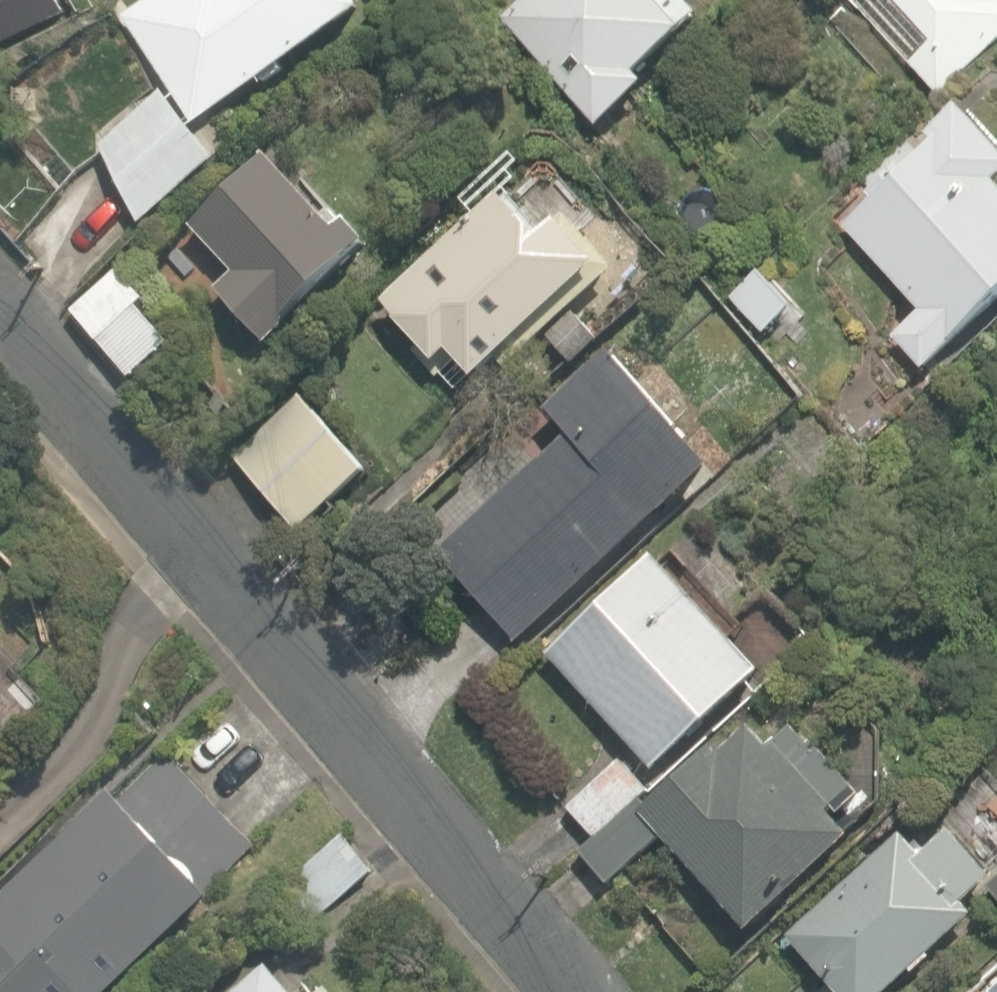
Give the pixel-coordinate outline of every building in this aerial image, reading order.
[(67,13),(61,0),(0,0),(0,44),(67,13)] [(195,124),(265,78),(267,82),(285,70),(282,66),(369,10),(362,0),(149,0),(124,16),(195,124)] [(682,0),(531,0),(513,18),(626,135),(722,41),(682,0)] [(943,96),(996,52),(996,0),(891,0),(929,47),(913,60),(943,96)] [(101,145),(141,224),(217,159),(161,94),(101,145)] [(971,109),(852,218),(926,299),(892,331),(927,372),(996,321),(996,143),(971,109)] [(219,287),(269,344),(288,326),(288,319),(371,242),(349,219),(345,222),(335,212),(328,216),(270,153),(193,225),(236,272),(219,287)] [(443,372),(459,389),(475,374),(479,378),(501,359),(508,367),(618,270),(568,213),(546,233),(508,190),(386,298),(424,341),(415,350),(438,376),(443,372)] [(71,311),(97,340),(143,299),(118,270),(71,311)] [(452,541),(526,641),(742,481),(653,360),(575,418),(591,439),(452,541)] [(232,451),(294,530),(367,472),(304,394),(232,451)] [(597,837),(684,768),(677,759),(778,667),(677,557),(557,667),(634,751),(569,802),(597,837)] [(684,768),(597,837),(581,851),(613,886),(626,874),(671,838),(763,936),(861,843),(848,829),(885,794),(828,733),(798,762),(757,719),(693,779),(684,768)] [(28,991),(111,991),(213,897),(205,888),(254,842),(167,748),(117,794),(114,791),(0,897),(0,988),(4,991),(17,991),(23,986),(28,991)] [(282,882),(312,919),(371,871),(340,834),(282,882)] [(793,944),(838,991),(911,991),(996,911),(996,882),(957,840),(932,864),(906,836),(793,944)] [(271,965),(238,991),(294,991),(271,965)]
